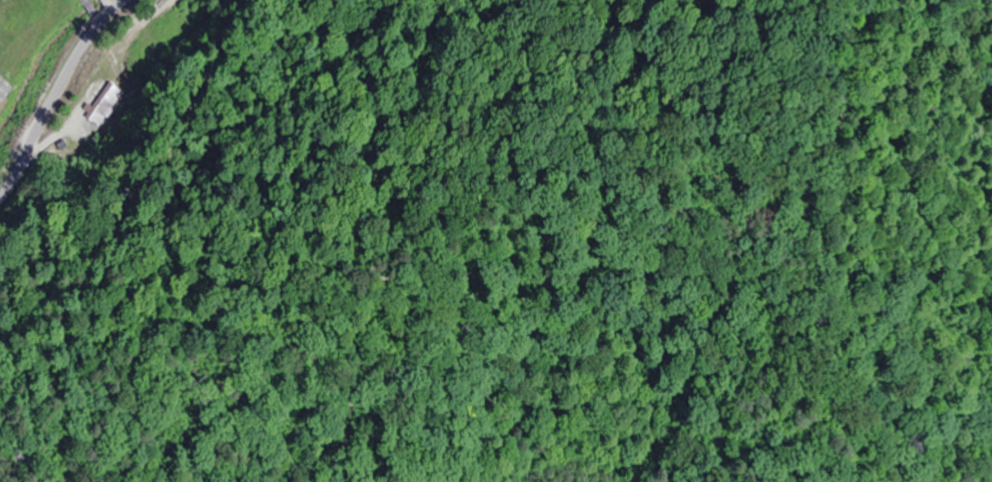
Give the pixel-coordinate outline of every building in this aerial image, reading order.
[(13,89),(0,78),(0,104),(13,89)]
